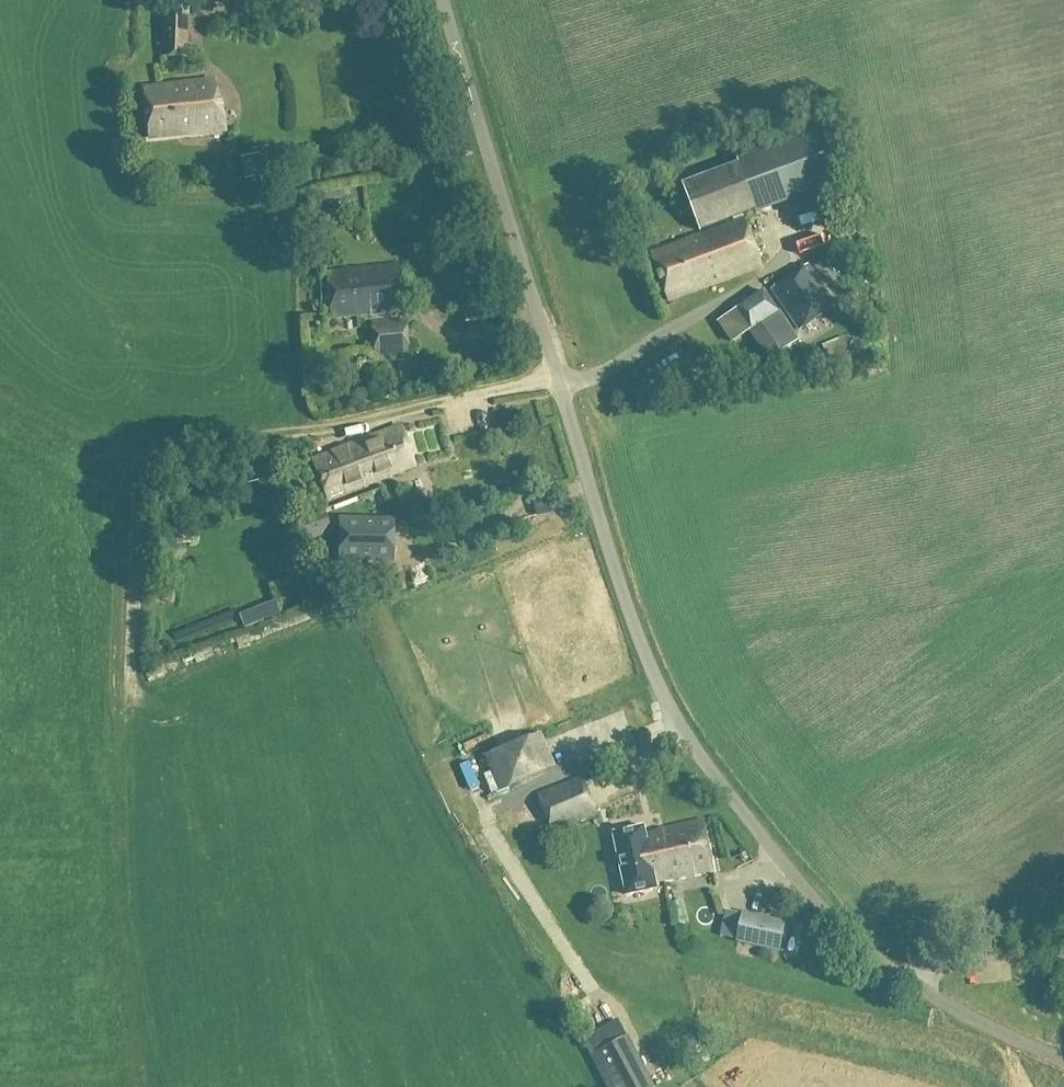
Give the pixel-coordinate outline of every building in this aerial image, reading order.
[(161,58),(186,59),(187,0),(162,0),(161,58)] [(212,80),(141,90),(147,138),(223,130),(212,80)] [(699,227),(756,206),(759,213),(840,184),(818,121),(736,152),(739,160),(682,181),(699,227)] [(252,149),(254,160),(258,185),(273,182),(268,158),(267,147),(252,149)] [(672,300),(764,265),(747,218),(655,253),(672,300)] [(835,253),(828,256),(832,268),(840,265),(835,253)] [(399,261),(324,269),(329,317),(345,315),(405,309),(399,261)] [(800,336),(837,310),(807,268),(771,294),(800,336)] [(777,312),(763,290),(716,323),(731,345),(748,332),(768,362),(799,341),(779,310),(777,312)] [(406,317),(370,320),(373,353),(409,350),(406,317)] [(328,499),(416,465),(400,424),(312,459),(328,499)] [(323,512),(300,521),(299,521),(306,539),(330,530),(323,512)] [(340,559),(393,560),(394,520),(341,520),(340,559)] [(173,599),(179,565),(160,562),(154,596),(173,599)] [(276,598),(240,612),(246,627),(282,612),(276,598)] [(556,767),(542,732),(485,757),(499,791),(556,767)] [(477,772),(486,768),(479,751),(469,755),(477,772)] [(597,814),(579,775),(531,796),(549,836),(597,814)] [(661,862),(665,881),(708,872),(697,823),(660,831),(667,861),(661,862)] [(667,861),(660,831),(643,835),(642,831),(616,836),(629,894),(655,888),(654,884),(665,881),(661,862),(667,861)] [(687,923),(682,900),(668,903),(673,926),(687,923)] [(779,951),(779,948),(785,922),(742,912),(736,942),(779,951)] [(591,1055),(608,1086),(652,1086),(625,1037),(591,1055)]
